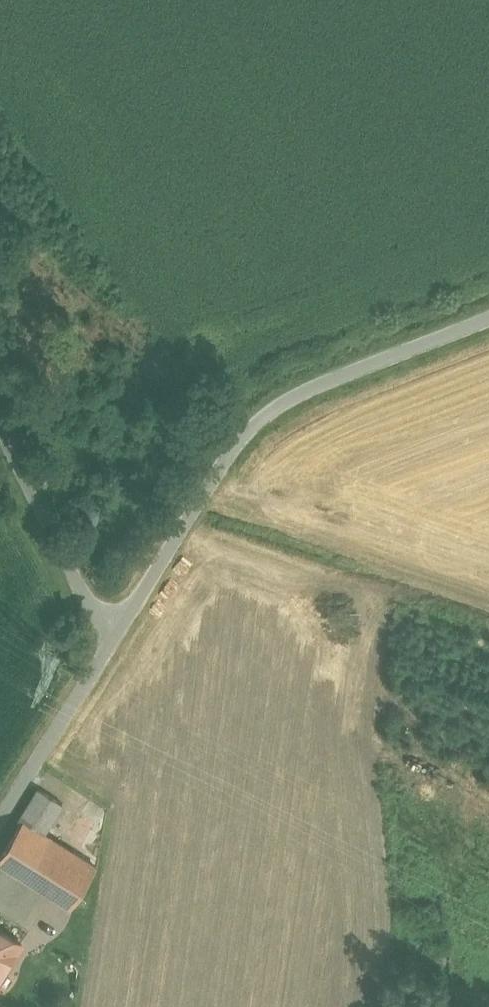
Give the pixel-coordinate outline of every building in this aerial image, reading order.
[(0,859),(0,861),(27,878),(52,839),(45,834),(64,804),(40,788),(20,820),(23,822),(0,859)] [(98,868),(52,839),(27,878),(73,908),(98,868)] [(0,914),(0,962),(8,967),(12,970),(34,935),(0,914)]
